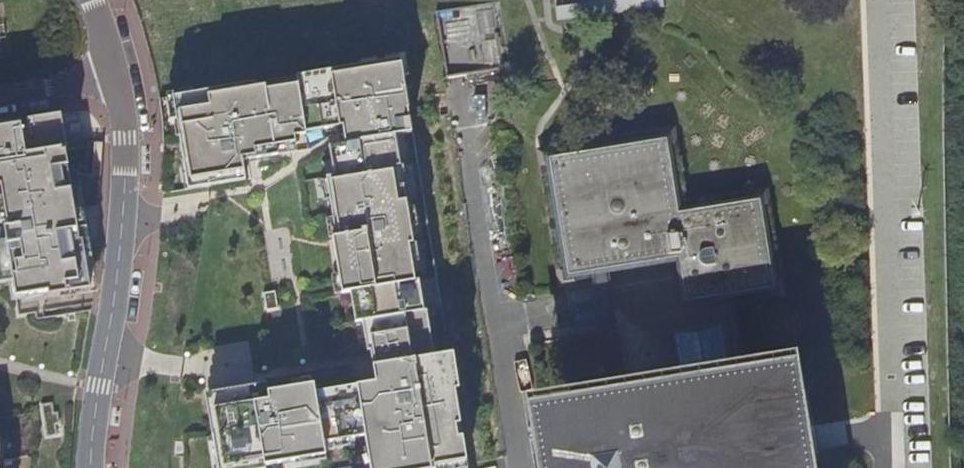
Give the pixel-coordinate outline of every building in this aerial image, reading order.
[(447,74),(507,65),(497,0),(493,0),(436,9),(447,74)] [(391,48),(157,86),(174,190),(206,185),(254,177),(251,158),(316,147),(353,371),(342,372),(341,364),(207,386),(221,467),(262,467),(330,457),(332,467),(461,467),(391,48)] [(4,175),(10,213),(26,211),(32,247),(17,249),(18,260),(3,263),(12,317),(35,313),(37,326),(81,319),(78,300),(91,298),(65,114),(0,124),(0,176),(4,175)] [(532,450),(534,467),(575,467),(573,460),(571,443),(568,424),(614,416),(757,393),(760,394),(772,467),(813,467),(794,352),(751,359),(740,288),(772,284),(758,198),(676,211),(664,139),(547,158),(567,273),(591,268),(609,382),(524,395),(532,450)] [(571,443),(573,460),(575,467),(772,467),(760,394),(757,393),(614,416),(568,424),(571,443)] [(45,406),(49,437),(58,437),(57,426),(61,426),(61,415),(55,416),(54,405),(45,406)]
